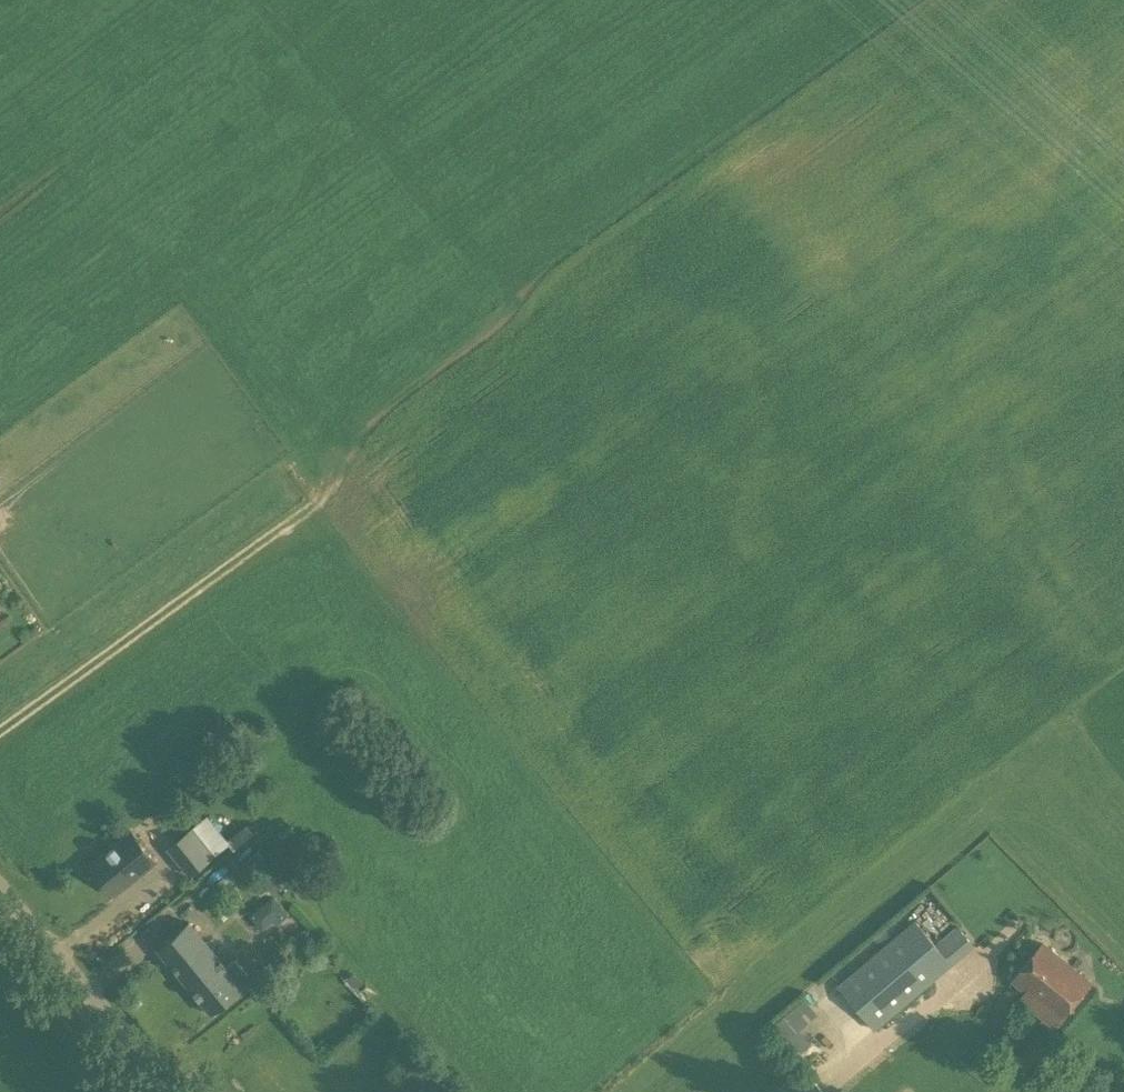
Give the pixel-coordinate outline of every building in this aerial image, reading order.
[(167,848),(189,875),(215,855),(193,827),(167,848)] [(155,859),(132,831),(90,865),(113,894),(155,859)] [(957,925),(935,944),(915,920),(836,986),(873,1031),(952,964),(974,946),(957,925)] [(234,959),(226,966),(188,921),(157,947),(211,1013),(251,979),(234,959)] [(1043,942),(1012,980),(1046,1007),(1039,1015),(1053,1026),(1090,981),(1043,942)] [(802,1020),(793,1009),(777,1023),(786,1033),(802,1020)]
